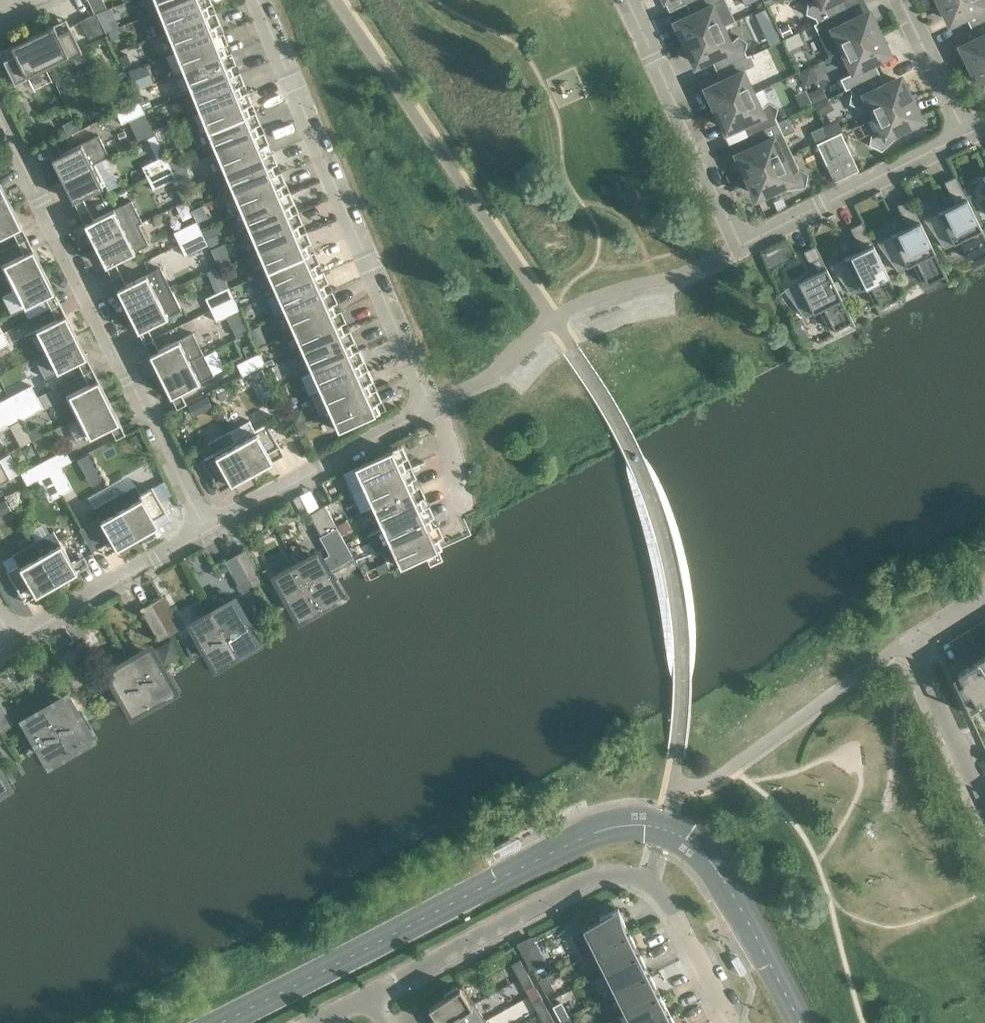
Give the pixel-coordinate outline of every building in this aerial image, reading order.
[(105,8),(101,0),(93,0),(92,0),(97,11),(105,8)] [(159,11),(188,0),(155,0),(159,11)] [(204,0),(188,0),(159,11),(167,31),(210,14),(204,0)] [(686,4),(691,14),(679,20),(683,28),(678,31),(684,45),(723,27),(735,21),(725,0),(694,0),(686,4)] [(818,1),(807,3),(806,13),(815,18),(817,23),(848,8),(844,0),(817,0),(818,1)] [(938,3),(945,17),(950,14),(954,23),(966,17),(971,28),(984,21),(984,0),(944,0),(938,3)] [(111,8),(96,14),(99,21),(113,16),(111,8)] [(853,18),(848,8),(817,23),(814,24),(819,35),(820,34),(831,57),(842,51),(880,33),(873,19),(868,22),(864,13),(853,18)] [(770,20),(765,9),(755,14),(760,24),(770,20)] [(218,34),(210,14),(167,31),(175,51),(218,34)] [(971,28),(976,38),(965,43),(969,52),(963,55),(970,68),(984,61),(984,21),(971,28)] [(780,28),(784,38),(794,33),(789,23),(780,28)] [(54,25),(32,35),(48,68),(81,52),(69,26),(68,27),(69,28),(58,34),(54,25)] [(730,43),(723,27),(684,45),(691,59),(696,56),(700,65),(711,60),(716,70),(747,56),(745,51),(747,41),(737,36),(730,43)] [(112,41),(120,38),(117,31),(109,34),(112,41)] [(887,47),(880,33),(842,51),(852,73),(840,79),(845,90),(849,88),(879,74),(874,63),(885,58),(881,49),(887,47)] [(226,54),(218,34),(175,51),(184,71),(226,54)] [(48,68),(32,35),(11,46),(15,54),(4,60),(3,58),(2,58),(15,84),(48,68)] [(126,65),(134,62),(130,52),(122,56),(126,65)] [(234,74),(226,54),(184,71),(192,91),(234,74)] [(750,54),(747,56),(716,70),(721,81),(710,86),(714,94),(708,97),(715,111),(753,93),(743,71),(755,65),(750,54)] [(970,68),(977,82),(982,80),(984,86),(984,61),(970,68)] [(147,83),(141,69),(130,73),(135,87),(147,83)] [(242,94),(234,74),(192,91),(200,112),(242,94)] [(884,84),(879,74),(849,88),(851,93),(849,103),(859,108),(866,101),(873,117),(912,98),(905,85),(900,87),(895,79),(884,84)] [(809,93),(814,103),(825,98),(820,87),(809,93)] [(761,109),(753,93),(715,111),(721,125),(727,122),(731,131),(742,126),(747,136),(777,122),(775,117),(777,107),(768,102),(761,109)] [(250,115),(242,94),(200,112),(208,132),(250,115)] [(918,112),(912,98),(873,117),(881,133),(871,134),(869,144),(882,151),(900,134),(899,132),(917,123),(913,115),(918,112)] [(140,102),(143,110),(151,107),(148,99),(140,102)] [(122,124),(145,113),(139,101),(116,112),(122,124)] [(259,135),(250,115),(208,132),(216,152),(259,135)] [(71,121),(62,125),(66,134),(75,130),(71,121)] [(793,155),(777,122),(747,136),(752,147),(740,152),(744,161),(739,163),(745,177),(793,155)] [(170,134),(167,127),(156,131),(161,142),(168,139),(170,134)] [(817,144),(829,138),(823,127),(811,132),(817,144)] [(841,133),(829,138),(839,160),(851,154),(841,133)] [(102,134),(85,143),(52,159),(63,180),(95,164),(112,155),(102,134)] [(267,154),(259,135),(216,152),(225,172),(267,154)] [(839,160),(829,138),(817,144),(827,166),(839,160)] [(276,174),(267,154),(225,172),(233,192),(276,174)] [(799,168),(793,155),(745,177),(752,191),(757,188),(761,197),(779,189),(780,190),(805,187),(808,173),(799,168)] [(142,167),(148,178),(171,167),(165,156),(142,167)] [(106,185),(95,164),(63,180),(73,201),(106,185)] [(176,179),(171,167),(148,178),(153,190),(176,179)] [(284,194),(276,174),(233,192),(242,212),(284,194)] [(938,212),(927,218),(948,246),(963,239),(974,261),(984,256),(984,237),(956,176),(944,182),(956,208),(951,210),(949,207),(938,212)] [(11,206),(1,184),(0,185),(0,211),(11,206)] [(292,214),(284,194),(242,212),(250,232),(292,214)] [(902,230),(891,235),(880,241),(901,269),(916,261),(927,284),(945,276),(947,280),(948,280),(909,199),(897,205),(909,230),(904,233),(902,230)] [(95,245),(138,224),(142,222),(131,201),(85,224),(95,245)] [(11,206),(0,211),(0,238),(22,227),(11,206)] [(301,234),(292,214),(250,232),(259,252),(301,234)] [(174,232),(179,244),(202,233),(196,221),(174,232)] [(856,253),(844,259),(833,264),(854,292),(870,285),(881,307),(898,299),(900,303),(902,303),(862,222),(850,228),(863,254),(857,256),(856,253)] [(149,245),(138,224),(95,245),(106,266),(149,245)] [(203,231),(210,247),(225,241),(217,224),(203,231)] [(208,245),(202,233),(179,244),(185,256),(208,245)] [(309,254),(301,234),(259,252),(267,272),(309,254)] [(211,250),(219,266),(231,261),(224,245),(211,250)] [(809,276),(798,282),(787,288),(807,316),(823,308),(834,330),(851,322),(854,326),(855,326),(815,246),(803,252),(816,277),(811,280),(809,276)] [(1,266),(11,287),(44,271),(33,250),(1,266)] [(318,274),(309,254),(267,272),(276,292),(318,274)] [(117,289),(128,311),(171,289),(160,268),(117,289)] [(54,292),(44,271),(11,287),(22,308),(54,292)] [(327,293),(318,274),(276,292),(285,312),(327,293)] [(205,298),(211,310),(234,299),(228,287),(205,298)] [(182,310),(171,289),(128,311),(138,332),(182,310)] [(336,313),(327,293),(285,312),(294,332),(336,313)] [(239,311),(234,299),(211,310),(216,322),(239,311)] [(345,333),(336,313),(294,332),(303,351),(345,333)] [(66,315),(23,337),(33,358),(76,336),(66,315)] [(258,347),(267,343),(260,327),(250,331),(258,347)] [(3,332),(0,334),(0,348),(9,343),(3,332)] [(150,355),(160,376),(204,354),(193,333),(150,355)] [(353,352),(345,333),(303,351),(312,371),(353,352)] [(76,336),(33,358),(44,379),(87,357),(76,336)] [(362,372),(353,352),(312,371),(320,391),(362,372)] [(243,376),(265,365),(260,353),(237,364),(243,376)] [(214,376),(204,354),(160,376),(171,397),(214,376)] [(276,365),(268,368),(274,383),(282,379),(276,365)] [(371,392),(362,372),(320,391),(329,411),(371,392)] [(98,380),(66,397),(76,418),(109,402),(98,380)] [(31,385),(9,397),(15,408),(37,397),(31,385)] [(290,394),(285,385),(278,388),(282,398),(290,394)] [(380,412),(371,392),(329,411),(338,431),(380,412)] [(198,413),(214,405),(209,395),(193,403),(198,413)] [(9,397),(0,402),(0,416),(15,408),(9,397)] [(43,408),(37,397),(15,408),(21,420),(43,408)] [(77,420),(67,425),(76,444),(87,438),(87,439),(119,423),(109,402),(76,418),(77,420)] [(15,408),(0,416),(0,431),(21,420),(15,408)] [(250,420),(229,432),(252,473),(273,462),(268,453),(279,447),(280,449),(280,448),(267,424),(255,430),(250,420)] [(310,433),(305,422),(296,426),(301,438),(310,433)] [(28,432),(32,440),(44,434),(40,426),(28,432)] [(252,473),(229,432),(209,443),(214,453),(202,460),(216,484),(217,484),(216,482),(227,476),(231,485),(252,473)] [(355,467),(364,488),(406,469),(396,448),(355,467)] [(65,450),(43,461),(49,473),(61,467),(72,461),(65,450)] [(95,466),(89,455),(79,461),(82,468),(89,469),(95,466)] [(0,460),(0,485),(11,479),(0,460)] [(49,473),(43,461),(21,473),(27,485),(38,479),(49,473)] [(73,489),(61,467),(49,473),(61,495),(73,489)] [(415,488),(406,469),(364,488),(373,507),(415,488)] [(61,495),(49,473),(38,479),(50,501),(61,495)] [(135,485),(114,496),(138,538),(158,526),(153,518),(164,511),(165,513),(166,513),(152,488),(140,494),(135,485)] [(424,508),(415,488),(373,507),(382,527),(424,508)] [(100,519),(80,530),(92,552),(112,540),(117,549),(138,538),(114,496),(94,508),(100,519)] [(5,501),(0,504),(0,517),(11,511),(5,501)] [(309,514),(321,537),(337,529),(324,505),(318,509),(309,514)] [(433,527),(424,508),(382,527),(391,547),(433,527)] [(350,531),(346,523),(337,527),(341,535),(350,531)] [(442,547),(433,527),(391,547),(400,566),(442,547)] [(296,565),(321,609),(328,605),(328,604),(335,600),(331,593),(338,589),(334,582),(335,582),(327,568),(352,555),(337,529),(321,537),(331,555),(315,564),(311,557),(304,561),(303,561),(296,565)] [(53,531),(33,543),(39,553),(57,584),(77,572),(59,541),(53,531)] [(18,565),(7,571),(21,596),(22,595),(21,594),(31,587),(36,596),(57,584),(39,553),(33,543),(12,555),(18,565)] [(246,549),(236,555),(253,586),(264,581),(246,549)] [(253,586),(236,555),(225,561),(243,592),(253,586)] [(358,562),(361,571),(368,568),(365,559),(358,562)] [(321,609),(296,565),(289,569),(282,573),(286,580),(279,584),(283,592),(282,592),(290,606),(291,606),(295,613),(302,609),(306,616),(313,612),(314,613),(321,609)] [(162,597),(152,603),(169,634),(180,628),(162,597)] [(169,634),(152,603),(141,609),(159,640),(169,634)] [(219,608),(212,612),(237,656),(244,652),(244,651),(251,647),(247,640),(254,636),(250,629),(251,628),(243,614),(242,614),(238,607),(231,611),(227,604),(220,608),(219,608)] [(237,656),(212,612),(205,616),(198,620),(202,628),(195,632),(199,639),(207,653),(211,660),(218,656),(222,664),(230,659),(230,660),(237,656)] [(78,645),(68,651),(86,682),(97,676),(78,645)] [(136,655),(128,659),(154,703),(161,699),(168,695),(164,688),(171,683),(167,676),(159,662),(154,655),(147,659),(143,652),(136,656),(136,655)] [(976,662),(984,676),(984,656),(976,662)] [(154,703),(128,659),(121,664),(122,664),(114,668),(118,675),(111,679),(115,687),(123,701),(124,701),(128,708),(135,704),(139,711),(146,707),(147,708),(154,703)] [(976,662),(957,674),(962,683),(958,686),(953,676),(952,677),(969,715),(971,714),(970,714),(984,704),(984,676),(976,662)] [(52,704),(45,708),(71,752),(78,747),(85,743),(81,736),(88,731),(84,724),(76,710),(75,710),(71,703),(64,707),(60,700),(52,704)] [(3,731),(13,725),(0,702),(0,726),(3,731)] [(71,752),(45,708),(38,712),(31,717),(35,724),(28,728),(32,735),(40,750),(41,749),(45,757),(52,752),(56,760),(63,755),(64,756),(71,752)] [(599,918),(601,921),(585,929),(596,951),(630,935),(619,912),(620,912),(618,907),(599,918)] [(640,955),(630,935),(596,951),(606,972),(640,955)] [(545,963),(531,938),(518,944),(532,970),(545,963)] [(650,975),(640,955),(606,972),(616,992),(650,975)] [(528,974),(523,966),(515,970),(519,979),(528,974)] [(532,983),(528,974),(519,979),(524,987),(532,983)] [(661,996),(650,975),(616,992),(627,1013),(661,996)] [(547,976),(538,981),(543,989),(551,984),(547,976)] [(475,1003),(463,985),(459,988),(457,986),(444,994),(446,997),(429,1008),(439,1022),(445,1022),(475,1003)] [(661,996),(627,1013),(632,1022),(657,1022),(671,1016),(661,996)] [(547,1010),(543,1002),(534,1006),(539,1015),(547,1010)] [(475,1003),(445,1022),(482,1022),(486,1020),(475,1003)] [(564,1008),(555,1012),(560,1021),(569,1016),(564,1008)] [(552,1018),(547,1010),(539,1015),(543,1022),(552,1018)]
